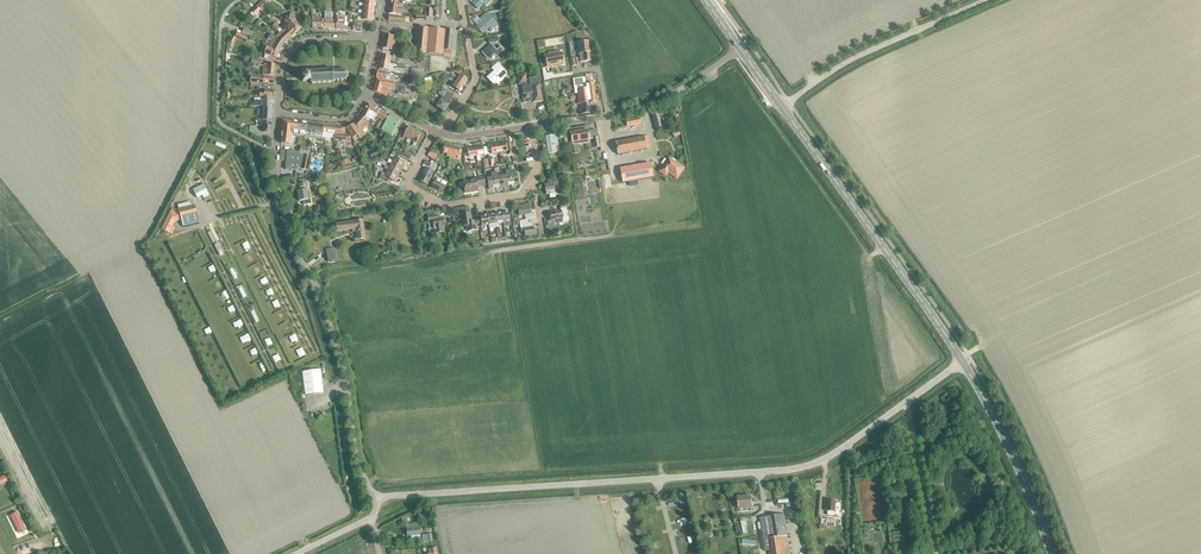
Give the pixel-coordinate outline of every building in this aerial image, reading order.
[(258,5),(256,7),(260,10),(262,11),(263,10),(268,5),(263,0),(258,5)] [(486,1),(485,0),(475,0),(472,3),(477,10),(484,3),(486,5),(492,0),(488,0),(486,1)] [(374,14),(374,7),(359,5),(359,6),(362,6),(362,11),(358,10),(358,12),(374,14)] [(403,7),(401,7),(390,5),(389,14),(402,16),(403,7)] [(373,21),(374,14),(358,12),(358,13),(362,13),(361,18),(357,17),(357,20),(361,20),(373,21)] [(285,23),(295,33),(301,28),(296,23),(298,21),(297,20),(298,19),(292,13),(289,16),(289,15),(284,21),(286,23),(285,23)] [(488,29),(490,31),(497,25),(487,13),(480,19),(482,23),(477,28),(482,34),(488,29)] [(388,21),(404,23),(405,17),(389,15),(388,21)] [(324,21),(324,19),(318,18),(318,17),(311,16),(312,28),(317,28),(324,28),(325,21),(324,21)] [(331,19),(331,18),(325,17),(325,19),(324,19),(324,21),(325,21),(324,28),(334,29),(335,20),(331,19)] [(347,31),(348,26),(344,26),(344,21),(337,21),(336,29),(342,30),(347,31)] [(291,37),(295,33),(285,23),(280,28),(284,32),(289,39),(291,37)] [(348,26),(347,31),(353,32),(360,33),(361,26),(357,26),(357,24),(353,24),(353,27),(348,26)] [(413,53),(450,56),(452,31),(416,27),(413,53)] [(242,33),(251,37),(253,32),(244,28),(242,33)] [(284,32),(280,28),(276,32),(274,33),(277,35),(276,36),(278,38),(279,38),(279,39),(284,44),(289,39),(284,32)] [(279,39),(279,38),(271,34),(268,39),(272,41),(268,47),(269,47),(271,48),(272,49),(279,52),(282,47),(284,44),(279,39)] [(383,49),(393,50),(396,36),(385,35),(383,49)] [(580,62),(590,61),(589,53),(590,53),(589,42),(577,43),(578,54),(579,54),(580,62)] [(500,47),(496,51),(491,45),(482,53),(487,59),(494,53),(496,55),(503,50),(500,47)] [(279,53),(279,52),(272,49),(271,48),(269,47),(271,49),(267,47),(265,54),(277,58),(278,54),(279,53)] [(562,53),(555,54),(555,53),(549,54),(549,56),(545,56),(547,67),(564,64),(562,53)] [(380,62),(397,65),(397,63),(390,61),(391,56),(381,54),(380,62)] [(395,73),(397,65),(380,62),(378,69),(395,73)] [(268,64),(264,63),(262,75),(274,77),(275,65),(268,64)] [(487,78),(494,86),(507,75),(497,63),(491,69),(494,71),(487,78)] [(305,80),(302,80),(302,82),(305,82),(311,82),(311,85),(312,85),(313,85),(313,84),(317,84),(317,85),(318,85),(318,84),(322,84),(323,84),(327,83),(327,84),(328,84),(328,83),(332,83),(333,83),(334,83),(334,82),(337,81),(337,82),(338,82),(338,81),(341,81),(341,82),(342,82),(342,81),(345,80),(345,81),(346,81),(346,80),(348,78),(349,78),(349,77),(348,77),(348,73),(349,73),(348,72),(345,70),(344,69),(344,70),(341,70),(341,69),(340,70),(337,71),(337,70),(336,70),(336,71),(333,71),(333,69),(332,69),(332,68),(331,68),(331,69),(327,69),(326,69),(326,70),(322,70),(322,69),(321,69),(321,70),(317,70),(316,70),(316,71),(312,71),(311,70),(311,71),(310,71),(310,74),(304,75),(302,75),(302,77),(304,76),(305,80)] [(386,77),(392,78),(393,74),(378,71),(377,78),(386,79),(386,77)] [(540,76),(526,79),(526,74),(517,76),(519,84),(521,83),(523,94),(522,94),(523,100),(527,100),(527,102),(530,102),(529,101),(534,100),(534,102),(543,101),(540,86),(541,85),(540,76)] [(268,84),(273,84),(274,78),(265,77),(252,75),(251,87),(256,88),(257,84),(264,84),(264,85),(268,85),(268,84)] [(450,77),(463,85),(467,79),(461,75),(458,79),(452,75),(450,77)] [(459,92),(463,85),(450,77),(449,79),(452,81),(455,83),(452,87),(459,92)] [(397,94),(405,95),(406,88),(399,87),(399,84),(395,83),(376,79),(373,92),(390,96),(391,91),(386,90),(386,88),(397,91),(397,94)] [(577,104),(579,114),(590,113),(589,103),(596,102),(593,84),(576,87),(579,104),(577,104)] [(450,93),(450,94),(447,92),(448,92),(441,87),(437,93),(444,97),(442,100),(441,99),(435,107),(443,112),(448,104),(454,96),(450,93)] [(260,98),(273,98),(273,94),(273,92),(273,91),(264,90),(264,93),(260,93),(260,96),(260,98)] [(260,98),(260,96),(253,95),(253,99),(253,106),(263,106),(263,109),(272,110),(272,100),(273,98),(260,98)] [(576,102),(572,102),(571,98),(568,98),(569,103),(571,103),(572,109),(577,108),(576,102)] [(374,116),(376,117),(384,121),(383,123),(385,124),(389,115),(380,110),(368,103),(364,111),(374,116)] [(272,121),(272,110),(263,109),(263,125),(269,126),(269,125),(269,121),(271,121),(272,121)] [(371,125),(376,117),(374,116),(364,111),(361,116),(369,120),(368,121),(369,121),(368,122),(369,124),(371,125)] [(664,118),(660,119),(658,111),(651,113),(655,128),(666,125),(664,118)] [(389,115),(385,124),(381,131),(392,137),(400,120),(390,115),(389,115)] [(365,128),(369,124),(368,122),(369,121),(368,121),(369,120),(361,116),(354,124),(366,135),(364,133),(366,132),(368,130),(365,128)] [(626,120),(627,126),(640,124),(639,118),(626,120)] [(292,133),(293,122),(283,120),(281,133),(281,143),(293,145),(294,137),(293,136),(294,134),(292,133)] [(305,139),(307,123),(300,122),(299,125),(298,125),(298,127),(299,128),(299,131),(297,131),(297,137),(299,137),(299,135),(305,135),(305,139)] [(322,139),(324,125),(307,123),(305,139),(310,139),(310,141),(311,141),(311,138),(321,140),(322,139)] [(360,139),(366,135),(354,124),(350,126),(360,139)] [(334,138),(335,127),(328,126),(324,125),(322,139),(325,140),(328,140),(329,138),(334,138)] [(359,140),(360,139),(350,126),(346,128),(352,139),(354,142),(355,141),(353,138),(355,137),(357,140),(358,139),(359,140)] [(409,140),(415,129),(408,126),(403,136),(408,139),(406,142),(408,144),(410,140),(409,140)] [(335,127),(334,138),(334,139),(346,140),(351,139),(349,135),(348,135),(347,131),(344,130),(345,128),(335,127)] [(409,140),(410,140),(414,142),(412,146),(415,147),(417,143),(416,143),(421,133),(415,129),(409,140)] [(587,130),(570,132),(572,142),(579,141),(579,144),(585,143),(585,140),(589,140),(587,130)] [(366,135),(373,142),(376,139),(369,132),(366,135)] [(545,136),(548,154),(557,153),(555,146),(558,145),(557,135),(545,136)] [(615,142),(617,155),(650,149),(647,136),(615,142)] [(498,144),(499,152),(508,151),(508,153),(512,152),(510,142),(505,143),(498,144)] [(450,155),(452,147),(445,145),(442,144),(441,149),(444,150),(443,153),(450,155)] [(491,154),(499,152),(498,144),(490,145),(490,146),(488,146),(488,151),(491,150),(491,154)] [(308,156),(309,148),(300,147),(300,152),(299,155),(305,156),(305,155),(306,156),(308,156)] [(452,147),(450,155),(458,157),(459,153),(461,154),(462,150),(460,149),(452,147)] [(475,148),(476,156),(477,156),(477,161),(481,160),(480,155),(484,155),(483,147),(475,148)] [(305,157),(302,169),(307,170),(309,163),(312,148),(309,148),(308,156),(306,156),(306,157),(305,157)] [(469,157),(476,156),(475,148),(467,149),(467,150),(465,150),(466,154),(468,154),(469,157)] [(299,155),(300,152),(295,152),(295,151),(280,150),(280,161),(286,161),(285,170),(302,171),(302,169),(305,157),(306,157),(306,156),(305,155),(305,156),(299,155)] [(391,164),(402,169),(405,162),(394,157),(392,161),(389,160),(387,163),(391,164)] [(668,158),(659,171),(665,175),(670,168),(673,170),(672,171),(679,175),(683,168),(668,158)] [(654,169),(651,169),(650,163),(620,169),(623,183),(652,177),(652,176),(655,175),(654,169)] [(398,175),(402,169),(391,164),(389,168),(385,166),(384,169),(387,171),(388,170),(398,175)] [(418,181),(427,185),(434,172),(425,167),(423,171),(423,172),(418,181)] [(509,170),(511,185),(517,184),(517,185),(518,185),(517,174),(513,175),(512,169),(509,170)] [(395,182),(398,175),(388,170),(387,171),(386,174),(382,172),(380,175),(384,177),(395,182)] [(505,186),(511,185),(509,170),(506,170),(507,176),(502,176),(504,187),(505,187),(505,186)] [(504,187),(502,176),(498,177),(497,172),(494,173),(496,187),(502,187),(504,187)] [(490,188),(496,187),(494,173),(491,173),(492,178),(487,179),(489,190),(490,189),(490,188)] [(463,182),(465,193),(478,191),(477,187),(485,186),(484,177),(476,179),(476,180),(463,182)] [(442,193),(447,183),(437,178),(436,182),(434,181),(431,188),(442,193)] [(550,198),(555,198),(553,186),(558,185),(557,180),(550,181),(551,185),(545,186),(546,195),(549,195),(550,198)] [(306,190),(304,190),(304,187),(308,186),(307,182),(299,184),(300,191),(298,191),(300,201),(303,201),(304,205),(311,204),(310,198),(308,199),(306,190)] [(204,198),(209,196),(204,185),(194,189),(198,199),(203,197),(204,198)] [(191,204),(190,204),(190,202),(178,205),(179,209),(174,210),(173,208),(172,208),(162,229),(172,234),(175,228),(172,226),(175,220),(180,219),(182,225),(198,221),(195,206),(192,206),(191,204)] [(532,214),(530,214),(529,205),(517,206),(517,207),(516,210),(518,211),(519,216),(524,215),(525,219),(533,218),(532,214)] [(566,222),(564,210),(549,212),(550,221),(554,221),(554,224),(566,222)] [(501,213),(503,223),(510,222),(508,212),(501,213)] [(475,221),(472,222),(470,213),(461,215),(463,227),(468,226),(468,231),(477,230),(475,221)] [(496,224),(503,223),(501,213),(494,214),(496,224)] [(489,225),(496,224),(494,214),(487,216),(489,225)] [(438,219),(437,219),(436,215),(427,216),(428,223),(433,222),(435,234),(444,232),(442,221),(438,221),(438,219)] [(482,227),(489,225),(487,216),(480,217),(482,227)] [(357,239),(365,238),(363,220),(336,223),(337,231),(352,229),(352,231),(356,231),(357,239)] [(532,223),(528,223),(528,220),(519,221),(519,225),(522,224),(524,238),(535,236),(534,229),(533,229),(532,223)] [(334,248),(326,249),(328,261),(336,260),(334,248)] [(302,372),(305,395),(323,393),(320,370),(302,372)] [(744,511),(751,510),(751,497),(738,497),(738,509),(744,508),(744,511)] [(834,512),(835,512),(836,501),(828,501),(827,507),(826,506),(826,511),(828,511),(828,515),(834,516),(834,512)] [(19,533),(25,530),(17,513),(10,516),(19,533)] [(784,514),(760,518),(765,551),(770,550),(771,553),(790,553),(784,514)] [(412,541),(421,539),(421,536),(419,524),(406,526),(408,538),(412,537),(412,541)] [(894,534),(895,542),(902,541),(901,533),(894,534)] [(431,538),(431,534),(425,534),(426,538),(423,538),(423,543),(432,542),(431,538)]
